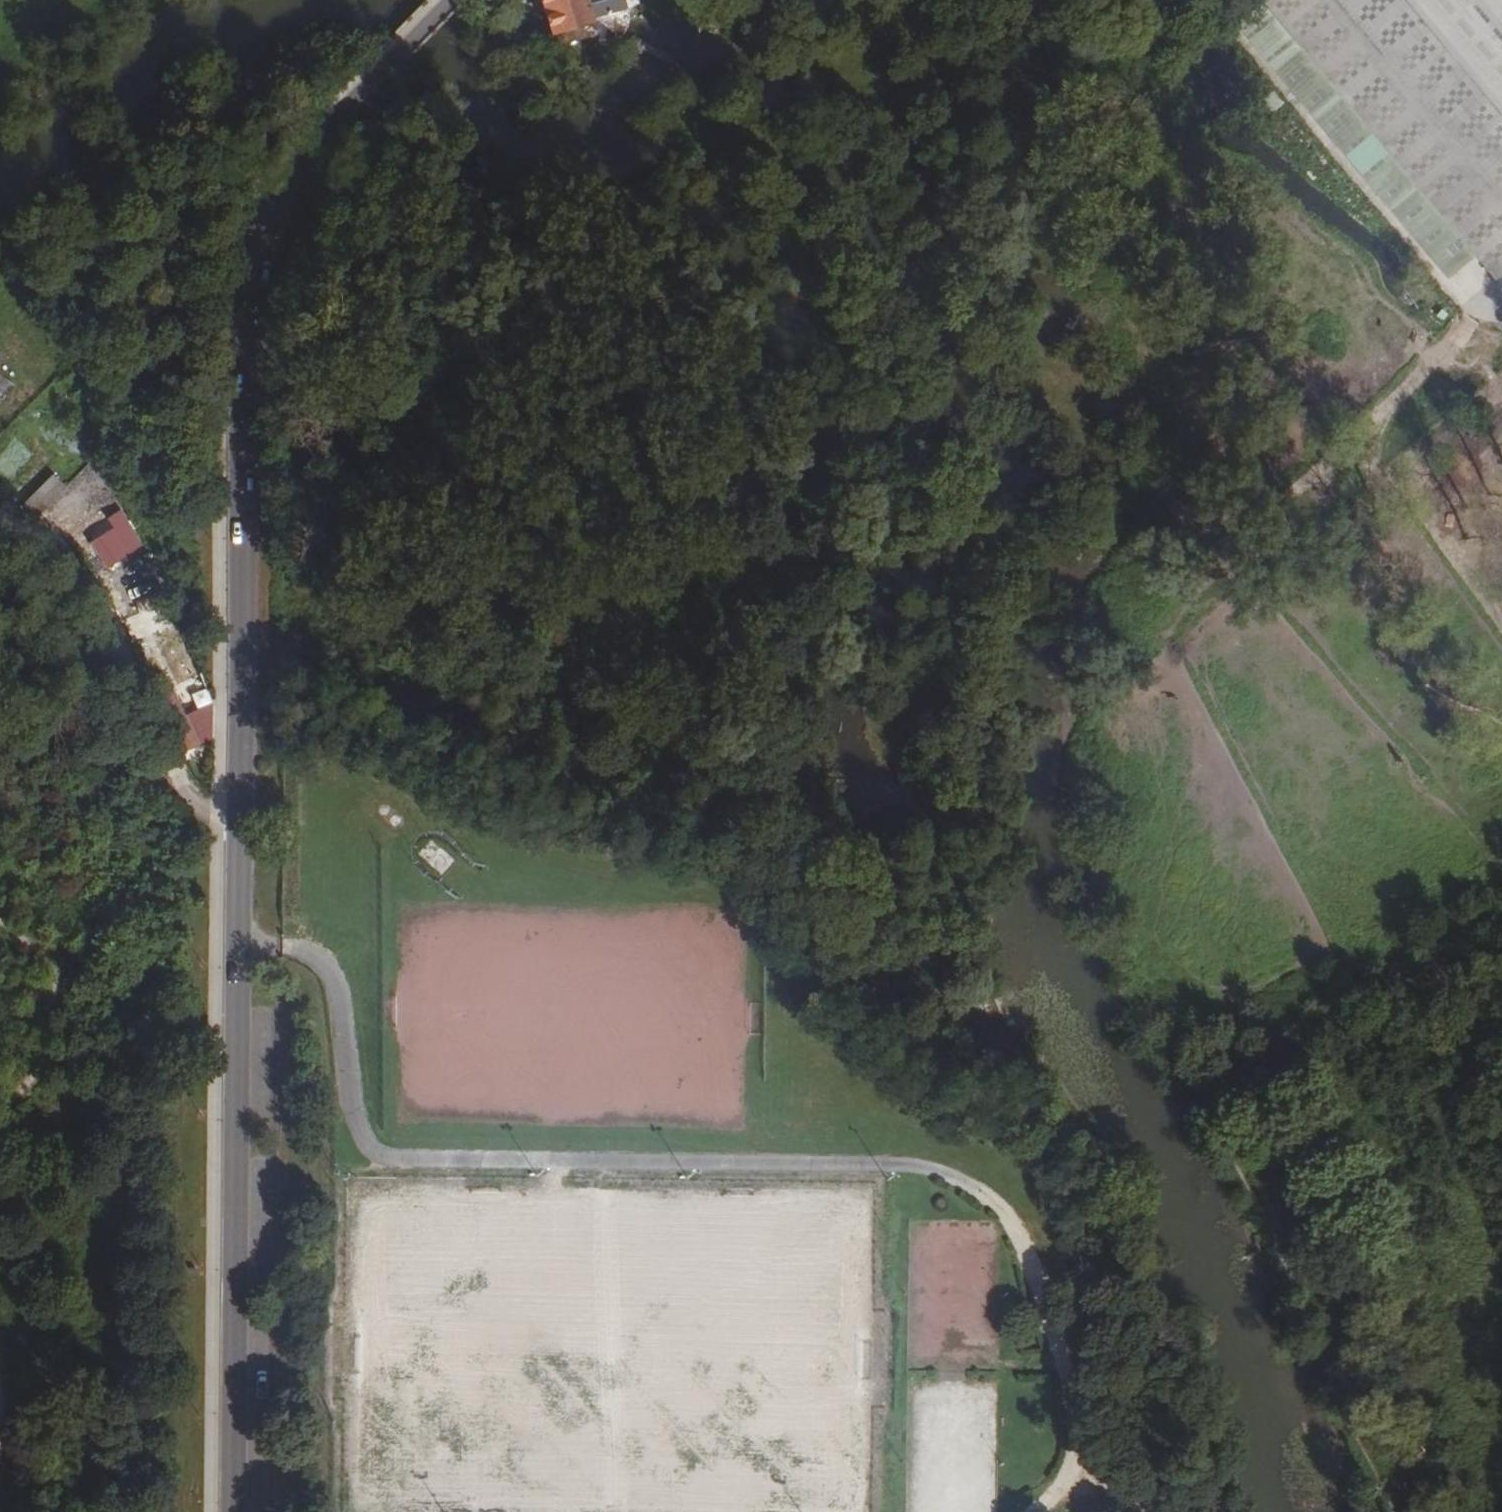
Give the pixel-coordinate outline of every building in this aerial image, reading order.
[(550,33),(588,21),(623,11),(620,0),(540,0),(550,33)] [(1260,2),(1419,192),(1493,279),(1501,271),(1501,121),(1401,0),(1262,0),(1260,2)] [(1501,119),(1501,0),(1403,0),(1501,119)] [(590,28),(588,21),(550,33),(552,38),(590,28)] [(11,384),(0,376),(0,396),(11,384)] [(50,474),(22,503),(38,518),(65,489),(50,474)] [(95,545),(112,569),(145,544),(123,510),(108,535),(95,545)] [(147,614),(154,628),(174,618),(168,604),(147,614)] [(154,687),(184,749),(199,742),(200,725),(192,728),(170,684),(159,688),(158,686),(154,687)] [(200,725),(199,742),(210,736),(207,707),(201,710),(205,721),(200,725)]
